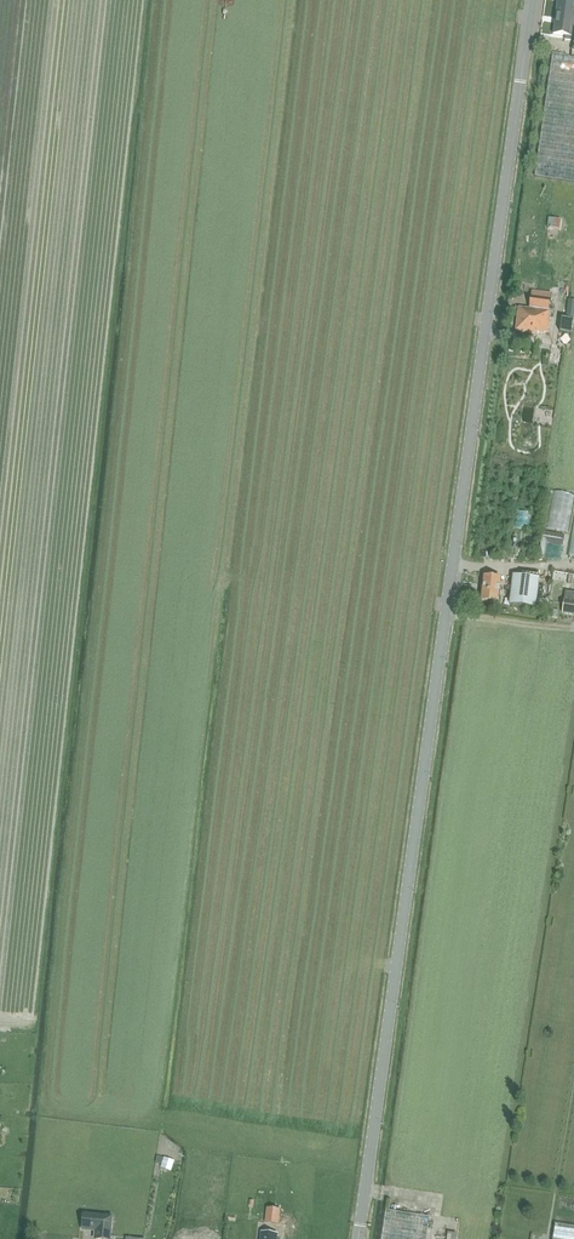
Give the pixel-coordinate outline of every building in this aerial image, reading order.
[(556,1),(552,34),(570,36),(573,7),(573,3),(556,1)] [(553,45),(555,39),(542,35),(540,42),(553,45)] [(552,53),(535,177),(573,182),(573,56),(552,53)] [(549,312),(549,309),(564,311),(565,301),(550,298),(530,296),(529,309),(518,307),(515,331),(537,334),(538,333),(547,334),(550,312),(549,312)] [(562,319),(560,333),(572,334),(573,321),(573,320),(562,319)] [(569,529),(570,491),(551,490),(549,528),(569,529)] [(564,535),(542,531),(540,542),(562,545),(564,535)] [(553,581),(573,584),(573,574),(555,571),(553,581)] [(536,608),(540,579),(513,575),(509,605),(536,608)] [(498,604),(501,578),(483,576),(480,602),(498,604)] [(565,591),(562,614),(573,616),(573,592),(565,591)] [(163,1165),(162,1165),(172,1168),(174,1161),(165,1158),(163,1165)] [(268,1208),(266,1222),(277,1224),(279,1210),(268,1208)] [(429,1217),(386,1210),(381,1238),(426,1238),(429,1217)] [(84,1213),(82,1230),(95,1232),(95,1238),(112,1238),(114,1216),(84,1213)] [(555,1223),(553,1238),(573,1238),(573,1226),(555,1223)]
